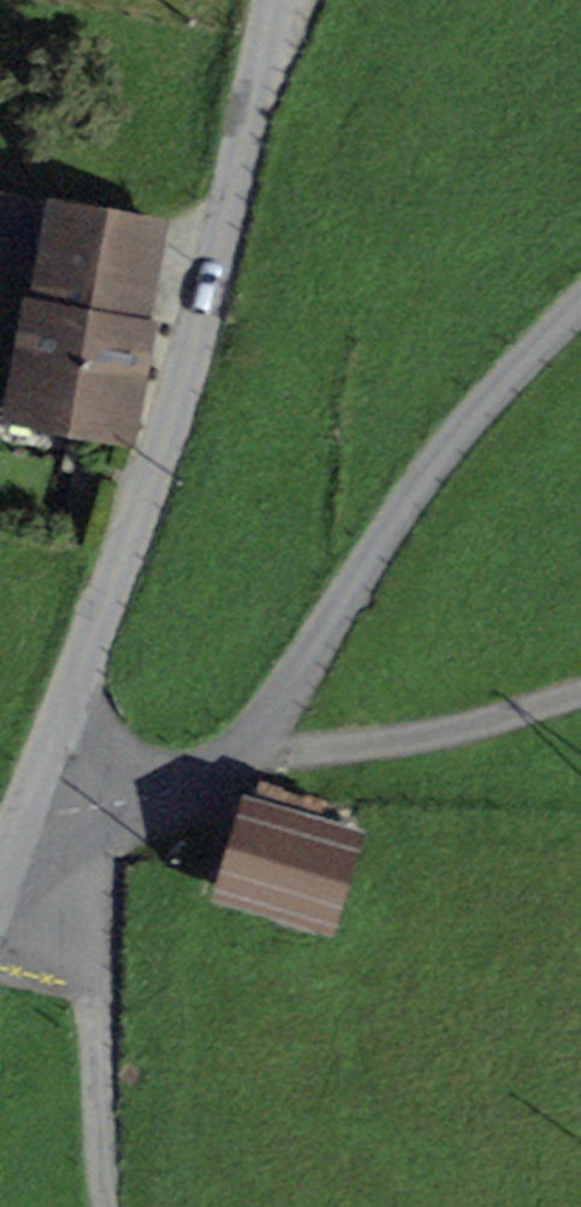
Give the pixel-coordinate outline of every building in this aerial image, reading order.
[(61,210),(24,405),(91,418),(88,435),(115,440),(155,228),(61,210)] [(323,803),(264,786),(234,888),(325,916),(347,841),(315,832),(323,803)]
